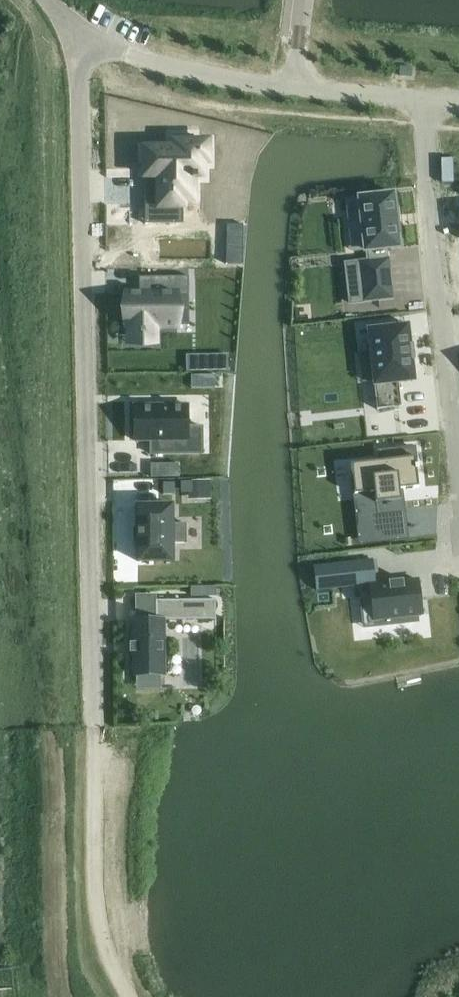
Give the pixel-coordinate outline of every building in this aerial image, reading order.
[(400,64),(399,74),(410,75),(411,65),(400,64)] [(162,148),(145,148),(145,168),(145,223),(183,223),(183,202),(194,201),(193,178),(196,178),(196,174),(203,174),(203,161),(207,161),(207,140),(193,140),(193,134),(172,135),(172,147),(162,147),(162,148)] [(365,261),(345,263),(349,301),(392,297),(391,288),(388,258),(387,246),(395,245),(399,245),(393,193),(359,196),(359,199),(347,200),(349,214),(360,213),(365,261)] [(142,292),(129,292),(129,306),(129,337),(129,345),(155,345),(155,327),(178,327),(178,296),(190,296),(189,278),(142,278),(142,292)] [(408,323),(367,328),(370,350),(373,380),(377,408),(401,405),(398,381),(414,380),(412,359),(414,359),(412,344),(410,344),(408,323)] [(227,353),(185,354),(186,371),(227,370),(227,353)] [(188,402),(132,402),(132,439),(154,439),(154,452),(202,452),(202,425),(188,425),(188,402)] [(379,460),(350,463),(357,520),(400,516),(397,489),(401,489),(418,487),(416,469),(418,469),(416,445),(406,446),(406,448),(378,451),(379,460)] [(178,463),(150,463),(150,476),(178,476),(178,463)] [(210,479),(188,479),(188,498),(188,499),(211,498),(211,497),(210,479)] [(140,502),(135,502),(136,561),(173,561),(173,541),(185,541),(185,522),(173,522),(173,502),(172,502),(140,502)] [(353,562),(314,566),(317,588),(355,583),(353,562)] [(375,581),(367,582),(369,594),(371,620),(386,619),(387,624),(387,625),(418,621),(417,615),(421,615),(419,589),(417,577),(394,579),(375,581)] [(216,585),(190,584),(190,595),(216,595),(216,585)] [(155,617),(131,617),(131,649),(131,671),(164,671),(163,615),(164,615),(165,615),(214,615),(214,598),(155,598),(155,617)]
